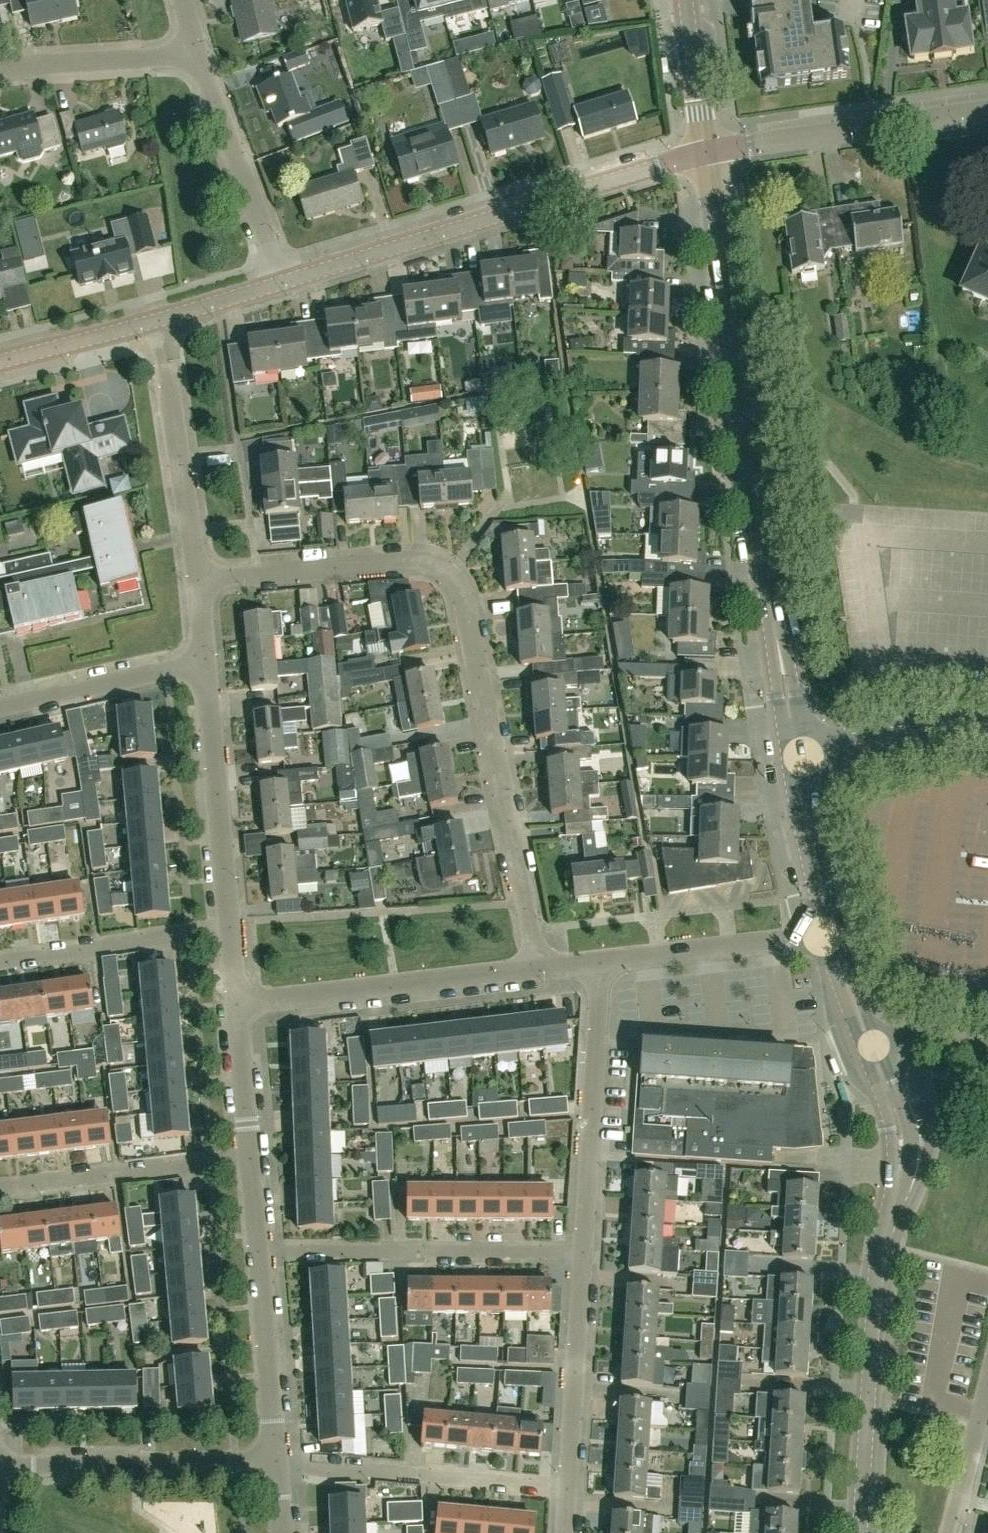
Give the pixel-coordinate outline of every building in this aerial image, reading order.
[(28,12),(32,27),(77,16),(73,0),(27,0),(28,12)] [(276,33),(268,0),(233,0),(243,42),(276,33)] [(376,0),(345,0),(353,33),(381,26),(385,42),(405,37),(398,10),(380,15),(376,0)] [(441,0),(414,0),(397,5),(398,10),(405,37),(409,54),(426,49),(419,23),(445,17),(446,21),(446,20),(441,0)] [(482,0),(441,0),(446,20),(485,10),(482,0)] [(490,12),(509,7),(508,5),(529,0),(486,0),(490,12)] [(800,0),(748,0),(752,31),(759,30),(760,42),(754,43),(756,62),(758,79),(759,79),(759,82),(761,82),(760,79),(775,77),(776,87),(809,82),(810,83),(811,82),(810,75),(822,74),(823,81),(824,81),(824,80),(849,77),(843,28),(823,30),(823,32),(813,33),(812,31),(813,43),(806,44),(800,0)] [(936,58),(954,55),(953,52),(971,49),(968,27),(972,26),(971,18),(967,19),(966,14),(967,14),(965,0),(910,0),(911,5),(914,5),(917,21),(907,22),(907,27),(904,27),(905,35),(909,35),(912,58),(930,55),(930,58),(936,58)] [(584,26),(582,20),(572,22),(574,29),(584,26)] [(541,35),(537,22),(530,24),(533,37),(541,35)] [(496,46),(491,34),(484,36),(488,48),(496,46)] [(310,64),(305,50),(305,49),(282,58),(288,73),(310,64)] [(458,57),(442,62),(453,100),(470,95),(458,57)] [(461,126),(453,100),(442,62),(425,67),(445,131),(446,131),(461,126)] [(626,92),(576,107),(573,101),(571,101),(562,74),(542,80),(558,132),(579,126),(582,137),(635,121),(626,92)] [(306,92),(298,95),(290,75),(257,87),(267,113),(272,110),(279,127),(311,114),(311,113),(317,111),(310,94),(306,92)] [(525,94),(532,97),(539,95),(542,88),(540,82),(533,79),(526,80),(523,87),(525,94)] [(490,154),(543,138),(533,104),(480,120),(490,154)] [(126,140),(118,114),(115,111),(106,113),(105,118),(76,126),(72,111),(59,115),(66,139),(77,136),(81,153),(102,147),(109,152),(124,148),(126,140)] [(16,153),(18,160),(24,163),(41,159),(45,151),(59,147),(52,121),(37,126),(33,113),(0,123),(0,157),(16,153)] [(446,131),(445,131),(393,147),(404,181),(456,165),(446,131)] [(306,220),(362,202),(353,174),(375,167),(366,138),(351,143),(353,147),(338,152),(343,166),(336,168),(339,176),(297,189),(306,220)] [(903,244),(900,224),(898,209),(880,211),(879,202),(833,209),(839,249),(855,246),(856,251),(903,244)] [(839,249),(833,209),(788,215),(789,221),(784,222),(792,273),(825,268),(823,259),(830,250),(839,249)] [(979,210),(969,232),(985,239),(983,244),(963,290),(987,301),(987,214),(979,210)] [(655,233),(639,233),(640,212),(593,226),(593,232),(621,233),(619,259),(608,259),(607,273),(612,273),(663,275),(664,251),(655,250),(655,233)] [(113,226),(118,244),(72,255),(80,286),(98,282),(99,284),(115,280),(115,278),(133,273),(127,253),(135,251),(136,250),(137,254),(154,250),(146,218),(113,226)] [(524,261),(507,263),(511,297),(538,293),(539,300),(553,298),(546,249),(523,253),(524,261)] [(0,262),(0,298),(3,298),(0,288),(24,282),(17,257),(0,262)] [(512,301),(511,297),(507,263),(491,265),(491,269),(479,271),(479,272),(468,273),(473,310),(486,309),(485,305),(512,301)] [(473,310),(468,273),(445,276),(446,285),(429,287),(430,291),(434,321),(461,317),(460,312),(473,310)] [(664,287),(662,287),(663,275),(612,273),(612,282),(626,282),(626,286),(629,286),(628,313),(633,313),(663,314),(664,287)] [(434,321),(430,291),(429,287),(414,289),(414,293),(401,295),(402,301),(391,303),(395,335),(408,333),(409,341),(436,337),(434,321)] [(397,347),(395,335),(391,303),(390,298),(368,301),(369,309),(352,312),(352,315),(356,346),(384,342),(384,349),(397,347)] [(667,315),(663,314),(633,313),(632,341),(624,341),(624,353),(674,355),(675,332),(666,332),(667,315)] [(357,349),(356,346),(352,315),(324,319),(324,320),(313,322),(318,359),(332,357),(331,353),(357,349)] [(847,316),(833,318),(837,343),(851,341),(847,316)] [(318,359),(313,322),(290,325),(291,333),(274,336),(275,339),(279,370),(307,366),(306,361),(318,359)] [(462,348),(474,346),(471,327),(458,329),(462,348)] [(279,370),(275,339),(247,343),(248,349),(235,351),(239,383),(254,381),(253,377),(279,374),(279,370)] [(673,367),(674,355),(624,353),(624,355),(636,355),(636,367),(641,367),(640,393),(644,393),(674,394),(675,367),(673,367)] [(678,395),(674,394),(644,393),(643,422),(648,422),(647,437),(631,436),(631,444),(684,446),(686,412),(677,412),(678,395)] [(59,415),(55,399),(28,406),(34,430),(12,435),(18,457),(46,450),(47,455),(64,451),(75,492),(102,485),(95,457),(130,449),(123,421),(86,431),(80,410),(59,415)] [(485,399),(465,402),(468,417),(487,414),(485,399)] [(331,482),(329,468),(296,471),(294,453),(293,453),(292,442),(262,445),(264,459),(260,460),(263,488),(331,482)] [(468,472),(444,475),(447,506),(472,503),(471,492),(484,491),(481,468),(494,466),(492,449),(467,452),(468,472)] [(444,475),(442,454),(430,456),(430,464),(405,466),(408,507),(420,506),(420,508),(447,506),(444,475)] [(656,483),(655,495),(693,496),(694,474),(685,473),(686,456),(652,454),(651,483),(656,483)] [(372,522),(369,491),(345,493),(342,463),(329,464),(331,482),(332,495),(333,513),(345,512),(346,524),(372,522)] [(397,508),(408,507),(405,466),(379,469),(379,472),(368,473),(369,491),(372,522),(398,520),(397,508)] [(299,498),(332,495),(331,482),(263,488),(264,501),(260,501),(261,514),(265,513),(265,515),(269,515),(270,530),(289,528),(290,542),(301,541),(299,516),(300,516),(299,498)] [(692,509),(693,496),(655,495),(639,495),(638,504),(641,508),(653,508),(651,511),(651,516),(652,519),(647,522),(646,535),(693,536),(694,509),(692,509)] [(138,579),(121,503),(72,514),(77,534),(88,531),(101,588),(138,579)] [(534,550),(533,538),(539,538),(538,524),(503,527),(504,539),(501,539),(503,565),(549,561),(548,549),(534,550)] [(594,524),(596,533),(612,534),(612,524),(594,524)] [(612,535),(612,534),(596,533),(600,550),(613,548),(611,536),(612,535)] [(697,553),(697,537),(693,536),(646,535),(645,562),(630,561),(630,574),(639,574),(704,576),(705,554),(697,553)] [(0,581),(0,615),(3,614),(7,635),(81,618),(72,576),(60,579),(57,568),(53,569),(50,554),(3,564),(6,579),(0,581)] [(550,578),(549,561),(503,565),(505,591),(517,590),(518,602),(557,598),(568,598),(567,585),(547,587),(546,579),(550,578)] [(602,582),(620,581),(620,572),(601,574),(602,582)] [(704,576),(639,574),(630,574),(639,575),(642,575),(642,588),(658,589),(657,615),(670,615),(709,617),(709,602),(705,602),(705,589),(704,589),(704,576)] [(423,621),(418,595),(392,600),(389,582),(367,586),(371,604),(381,602),(386,628),(423,621)] [(601,595),(583,597),(584,605),(599,604),(599,609),(603,608),(601,595)] [(558,617),(557,598),(518,602),(519,614),(516,614),(518,639),(563,636),(561,617),(558,617)] [(280,612),(279,612),(279,605),(268,606),(269,613),(244,616),(246,641),(272,638),(283,637),(280,612)] [(344,605),(328,607),(333,639),(349,637),(344,605)] [(291,637),(315,634),(319,634),(317,609),(301,610),(302,626),(290,627),(291,637)] [(716,634),(708,634),(709,617),(670,615),(670,616),(674,616),(673,643),(678,643),(677,656),(715,658),(716,634)] [(428,648),(423,621),(386,628),(386,629),(365,633),(368,648),(391,643),(393,655),(428,648)] [(331,633),(319,634),(315,634),(317,659),(333,657),(331,633)] [(563,636),(518,639),(520,665),(532,664),(533,676),(604,670),(603,658),(566,661),(564,636),(563,636)] [(275,663),(272,638),(246,641),(249,666),(275,663)] [(635,659),(626,652),(617,660),(623,665),(629,665),(635,659)] [(276,676),(300,674),(307,673),(309,694),(337,691),(333,657),(317,659),(275,663),(249,666),(251,691),(277,689),(276,676)] [(340,676),(376,671),(378,685),(394,682),(404,677),(402,666),(376,670),(374,657),(348,661),(348,663),(338,665),(340,676)] [(667,666),(634,665),(629,665),(623,665),(619,665),(621,678),(632,678),(666,679),(667,666)] [(577,686),(576,673),(604,671),(604,670),(533,676),(534,688),(532,688),(534,714),(564,711),(581,710),(580,699),(564,700),(563,687),(577,686)] [(353,689),(378,685),(376,671),(340,676),(343,699),(348,699),(346,688),(352,687),(353,689)] [(407,676),(407,677),(404,677),(394,682),(398,705),(438,698),(433,671),(407,676)] [(686,705),(685,717),(723,718),(723,696),(715,695),(716,677),(681,676),(681,705),(686,705)] [(341,727),(337,691),(309,694),(313,730),(341,727)] [(443,724),(438,698),(398,705),(404,732),(443,724)] [(119,711),(121,735),(153,732),(150,708),(119,711)] [(305,708),(280,711),(254,713),(256,738),(282,736),(281,725),(306,722),(305,708)] [(66,712),(71,733),(74,745),(88,742),(81,709),(66,712)] [(566,736),(564,711),(534,714),(536,739),(548,739),(548,750),(592,747),(591,734),(566,736)] [(723,730),(723,718),(685,717),(685,729),(690,730),(689,757),(693,757),(724,757),(724,730),(723,730)] [(67,760),(61,735),(60,729),(36,734),(43,765),(67,760)] [(350,757),(393,749),(390,734),(362,740),(360,729),(347,731),(346,731),(350,757)] [(351,765),(350,757),(346,731),(323,733),(326,768),(351,765)] [(155,757),(153,732),(121,735),(123,760),(155,757)] [(43,765),(36,734),(13,740),(20,771),(43,765)] [(298,734),(282,736),(256,738),(259,763),(284,761),(283,750),(299,749),(298,734)] [(13,740),(0,742),(0,775),(20,771),(13,740)] [(92,758),(88,742),(74,745),(77,762),(79,775),(101,771),(99,757),(92,758)] [(593,759),(592,747),(548,750),(549,762),(547,762),(549,788),(599,784),(598,772),(580,774),(579,760),(593,759)] [(420,753),(425,779),(452,774),(446,748),(420,753)] [(395,761),(393,749),(350,757),(351,765),(353,765),(354,773),(357,792),(373,790),(379,789),(375,765),(395,761)] [(637,758),(638,770),(649,768),(647,756),(637,758)] [(727,758),(724,757),(693,757),(692,785),(697,786),(697,797),(734,798),(735,776),(727,775),(727,758)] [(277,773),(278,783),(261,785),(263,810),(303,806),(301,783),(318,781),(317,769),(277,773)] [(103,783),(101,771),(79,775),(82,793),(84,804),(99,802),(96,784),(103,783)] [(124,776),(126,800),(159,797),(157,773),(124,776)] [(357,792),(354,773),(341,774),(342,786),(339,786),(340,801),(358,799),(357,792)] [(457,801),(452,774),(425,779),(426,780),(396,786),(399,800),(428,794),(430,806),(457,801)] [(583,810),(582,798),(600,797),(599,784),(549,788),(552,814),(565,813),(566,825),(591,822),(609,821),(608,808),(583,810)] [(400,824),(398,810),(377,814),(373,790),(357,792),(358,799),(363,831),(400,824)] [(86,819),(84,804),(82,793),(54,797),(56,808),(45,810),(48,825),(86,819)] [(735,837),(736,811),(734,811),(734,798),(697,797),(657,796),(657,810),(690,811),(690,837),(700,838),(739,839),(739,837),(735,837)] [(161,821),(159,797),(126,800),(129,824),(161,821)] [(102,826),(99,802),(84,804),(86,819),(87,827),(102,826)] [(307,826),(305,809),(305,807),(303,807),(303,806),(263,810),(265,835),(292,833),(292,832),(298,832),(298,841),(338,837),(337,824),(307,826)] [(48,825),(45,810),(28,813),(30,828),(48,825)] [(0,817),(0,825),(1,832),(19,829),(17,814),(0,817)] [(377,842),(418,835),(417,832),(422,831),(420,820),(400,824),(363,831),(366,850),(378,848),(377,842)] [(163,845),(161,821),(129,824),(131,847),(163,845)] [(592,834),(591,822),(566,825),(567,836),(592,834)] [(81,824),(46,829),(48,844),(67,841),(68,846),(84,843),(81,824)] [(461,824),(422,831),(417,832),(418,835),(420,844),(424,844),(426,858),(419,859),(419,860),(466,851),(461,824)] [(106,850),(102,826),(87,827),(90,851),(106,850)] [(48,844),(46,829),(28,832),(30,846),(48,844)] [(595,850),(593,835),(582,836),(584,851),(586,867),(572,869),(576,900),(601,896),(595,850)] [(0,839),(0,842),(2,855),(20,852),(18,837),(0,839)] [(315,851),(340,849),(339,837),(338,837),(298,841),(299,849),(267,852),(269,876),(318,871),(315,851)] [(739,854),(739,839),(700,838),(699,851),(663,850),(670,893),(716,885),(716,877),(745,878),(746,866),(747,855),(739,854)] [(259,854),(259,839),(245,839),(244,854),(259,854)] [(165,868),(163,845),(131,847),(133,871),(165,868)] [(608,848),(595,850),(601,896),(627,893),(625,879),(641,877),(642,879),(655,877),(650,852),(638,854),(639,861),(610,864),(608,848)] [(108,867),(106,850),(90,851),(93,870),(108,867)] [(471,878),(466,851),(419,860),(423,881),(424,884),(427,887),(431,888),(434,889),(447,886),(446,882),(471,878)] [(387,900),(385,888),(382,867),(370,869),(373,895),(372,895),(374,909),(376,909),(375,902),(387,900)] [(167,892),(165,868),(133,871),(135,895),(167,892)] [(298,899),(297,886),(319,885),(318,873),(318,871),(269,876),(270,885),(266,887),(267,899),(272,901),(298,899)] [(349,891),(365,888),(362,872),(345,875),(349,891)] [(94,880),(96,898),(111,897),(108,879),(94,880)] [(78,885),(54,888),(59,920),(83,916),(78,885)] [(59,920),(54,888),(31,892),(35,923),(59,920)] [(35,923),(31,892),(7,895),(12,927),(35,923)] [(169,916),(167,892),(135,895),(111,897),(96,898),(99,917),(113,915),(112,908),(136,906),(137,919),(169,916)] [(7,895),(0,896),(0,928),(12,927),(7,895)] [(141,969),(143,994),(176,991),(173,967),(141,969)] [(104,980),(106,999),(122,997),(120,978),(104,980)] [(99,989),(91,990),(90,980),(66,983),(71,1015),(94,1011),(103,1015),(99,989)] [(71,1015),(66,983),(42,987),(47,1018),(71,1015)] [(47,1018),(42,987),(18,990),(23,1022),(47,1018)] [(18,990),(0,993),(0,1025),(23,1022),(18,990)] [(178,1015),(176,991),(143,994),(145,1018),(178,1015)] [(125,1016),(122,997),(106,999),(108,1018),(125,1016)] [(564,1014),(540,1017),(543,1049),(568,1046),(564,1014)] [(180,1039),(178,1015),(145,1018),(147,1042),(180,1039)] [(543,1049),(540,1017),(516,1020),(519,1052),(543,1049)] [(519,1052),(516,1020),(492,1023),(495,1055),(519,1052)] [(495,1055),(492,1023),(467,1026),(471,1058),(495,1055)] [(104,1027),(106,1047),(123,1045),(120,1025),(104,1027)] [(471,1058),(467,1026),(443,1028),(447,1060),(471,1058)] [(447,1060),(443,1028),(419,1031),(423,1063),(447,1060)] [(423,1063),(419,1031),(395,1034),(400,1079),(402,1078),(400,1066),(423,1063)] [(292,1036),(293,1060),(326,1059),(325,1034),(292,1036)] [(400,1079),(395,1034),(371,1037),(375,1069),(390,1067),(391,1080),(400,1079)] [(347,1040),(350,1059),(366,1057),(364,1038),(347,1040)] [(182,1063),(180,1039),(147,1042),(149,1066),(182,1063)] [(125,1063),(123,1045),(106,1047),(106,1048),(108,1065),(125,1063)] [(794,1150),(816,1147),(806,1056),(644,1045),(640,1110),(642,1111),(642,1115),(689,1119),(688,1128),(643,1125),(643,1121),(634,1121),(633,1139),(636,1139),(635,1154),(771,1164),(772,1149),(794,1150)] [(108,1065),(106,1048),(76,1052),(77,1067),(96,1064),(97,1067),(108,1065)] [(47,1051),(27,1054),(29,1069),(49,1067),(47,1051)] [(77,1067),(76,1052),(57,1054),(59,1069),(77,1067)] [(29,1069),(27,1054),(10,1056),(12,1072),(29,1069)] [(368,1076),(366,1057),(350,1059),(352,1078),(368,1076)] [(326,1083),(326,1059),(293,1060),(294,1084),(326,1083)] [(184,1088),(182,1063),(149,1066),(151,1090),(184,1088)] [(98,1078),(97,1067),(96,1064),(77,1067),(79,1081),(98,1078)] [(71,1071),(53,1073),(55,1089),(73,1087),(71,1071)] [(55,1089),(53,1073),(29,1076),(31,1092),(55,1089)] [(109,1075),(111,1095),(128,1093),(126,1073),(109,1075)] [(31,1092),(29,1076),(5,1079),(7,1095),(31,1092)] [(327,1107),(326,1083),(294,1084),(295,1108),(327,1107)] [(352,1087),(353,1106),(370,1106),(369,1086),(352,1087)] [(186,1112),(184,1088),(151,1090),(154,1115),(186,1112)] [(130,1112),(128,1093),(111,1095),(114,1114),(130,1112)] [(403,1123),(402,1107),(401,1105),(400,1103),(401,1101),(401,1100),(403,1097),(403,1095),(395,1095),(395,1107),(377,1109),(378,1124),(403,1123)] [(568,1097),(548,1099),(550,1116),(569,1114),(568,1097)] [(550,1116),(548,1099),(529,1101),(530,1117),(550,1116)] [(517,1101),(498,1103),(499,1120),(519,1118),(517,1101)] [(467,1102),(447,1103),(449,1120),(468,1118),(467,1102)] [(449,1120),(447,1103),(428,1105),(429,1121),(449,1120)] [(499,1120),(498,1103),(479,1105),(480,1121),(499,1120)] [(371,1125),(370,1106),(353,1106),(354,1126),(371,1125)] [(416,1106),(402,1107),(403,1123),(417,1122),(416,1106)] [(328,1131),(327,1107),(295,1108),(296,1132),(328,1131)] [(188,1136),(186,1112),(154,1115),(156,1139),(188,1136)] [(106,1115),(83,1118),(87,1149),(110,1146),(106,1115)] [(117,1119),(117,1126),(115,1126),(118,1146),(134,1143),(132,1124),(131,1117),(117,1119)] [(87,1149),(83,1118),(59,1121),(63,1152),(87,1149)] [(63,1152),(59,1121),(35,1124),(39,1155),(63,1152)] [(545,1121),(527,1123),(528,1138),(547,1137),(545,1121)] [(528,1138),(527,1123),(509,1124),(510,1139),(528,1138)] [(39,1155),(35,1124),(11,1127),(15,1158),(39,1155)] [(451,1124),(426,1127),(428,1142),(452,1140),(451,1124)] [(498,1125),(478,1126),(480,1142),(500,1140),(498,1125)] [(480,1142),(478,1126),(461,1128),(462,1143),(469,1143),(469,1158),(480,1158),(480,1142)] [(11,1127),(0,1128),(0,1160),(15,1158),(11,1127)] [(428,1142),(426,1127),(412,1128),(414,1143),(428,1142)] [(329,1155),(328,1131),(296,1132),(297,1157),(329,1155)] [(376,1134),(377,1154),(393,1153),(393,1133),(376,1134)] [(394,1172),(393,1153),(377,1154),(378,1173),(394,1172)] [(330,1179),(329,1155),(297,1157),(298,1181),(330,1179)] [(678,1202),(678,1193),(679,1178),(703,1180),(701,1204),(706,1204),(723,1205),(726,1168),(704,1167),(676,1165),(651,1164),(651,1175),(635,1174),(633,1199),(678,1202)] [(818,1211),(819,1187),(804,1186),(804,1174),(770,1172),(768,1193),(779,1194),(778,1208),(818,1211)] [(331,1204),(330,1179),(298,1181),(298,1205),(331,1204)] [(373,1183),(374,1202),(391,1201),(389,1181),(373,1183)] [(432,1220),(432,1188),(408,1188),(408,1220),(432,1220)] [(456,1220),(456,1188),(432,1188),(432,1220),(456,1220)] [(479,1220),(480,1188),(456,1188),(456,1220),(479,1220)] [(503,1220),(503,1188),(480,1188),(479,1220),(503,1220)] [(527,1220),(527,1188),(503,1188),(503,1220),(527,1220)] [(551,1188),(527,1188),(527,1220),(551,1220),(551,1188)] [(196,1222),(194,1198),(184,1199),(161,1201),(163,1225),(196,1222)] [(664,1225),(665,1202),(678,1203),(678,1202),(633,1199),(632,1223),(664,1225)] [(392,1220),(391,1201),(374,1202),(375,1221),(392,1220)] [(332,1228),(331,1204),(298,1205),(299,1229),(332,1228)] [(705,1216),(722,1217),(723,1205),(706,1204),(705,1216)] [(740,1222),(742,1222),(747,1222),(747,1207),(728,1205),(727,1231),(739,1232),(740,1222)] [(121,1239),(119,1224),(117,1207),(93,1210),(97,1242),(109,1240),(111,1255),(123,1253),(121,1239)] [(125,1209),(127,1224),(128,1229),(144,1227),(141,1207),(125,1209)] [(816,1235),(818,1211),(778,1208),(773,1208),(772,1217),(786,1218),(785,1233),(772,1232),(816,1235)] [(97,1242),(93,1210),(69,1213),(73,1245),(97,1242)] [(73,1245),(69,1213),(45,1216),(49,1248),(73,1245)] [(49,1248),(45,1216),(22,1219),(26,1251),(49,1248)] [(22,1219),(0,1222),(0,1238),(2,1254),(26,1251),(22,1219)] [(721,1229),(722,1224),(722,1220),(709,1219),(708,1228),(721,1229)] [(198,1246),(197,1224),(196,1222),(163,1225),(165,1249),(198,1246)] [(663,1239),(664,1225),(632,1223),(630,1247),(679,1250),(679,1240),(663,1239)] [(147,1246),(144,1227),(128,1229),(130,1248),(147,1246)] [(720,1254),(721,1229),(708,1228),(707,1241),(696,1240),(695,1252),(720,1254)] [(815,1259),(816,1235),(772,1232),(771,1246),(784,1246),(783,1257),(815,1259)] [(201,1270),(198,1246),(165,1249),(167,1273),(201,1270)] [(629,1272),(677,1275),(679,1250),(630,1247),(629,1272)] [(725,1252),(725,1264),(749,1265),(750,1253),(725,1252)] [(131,1257),(134,1277),(150,1275),(147,1255),(131,1257)] [(748,1279),(749,1265),(725,1264),(724,1278),(748,1279)] [(203,1294),(201,1270),(167,1273),(169,1297),(203,1294)] [(311,1274),(313,1298),(346,1296),(344,1272),(311,1274)] [(695,1272),(694,1284),(718,1286),(719,1273),(695,1272)] [(152,1294),(150,1275),(134,1277),(136,1296),(152,1294)] [(370,1276),(372,1296),(396,1295),(394,1275),(370,1276)] [(769,1277),(767,1301),(812,1304),(813,1279),(769,1277)] [(432,1313),(432,1281),(408,1281),(408,1313),(432,1313)] [(456,1313),(456,1281),(432,1281),(432,1313),(456,1313)] [(480,1313),(480,1281),(456,1281),(456,1313),(480,1313)] [(504,1313),(504,1281),(480,1281),(480,1313),(504,1313)] [(527,1313),(527,1281),(504,1281),(504,1313),(527,1313)] [(551,1281),(527,1281),(527,1313),(551,1313),(551,1281)] [(717,1299),(718,1286),(694,1284),(693,1297),(717,1299)] [(128,1287),(103,1290),(105,1305),(130,1302),(128,1287)] [(27,1295),(26,1295),(25,1288),(0,1291),(0,1314),(34,1310),(32,1294),(27,1295)] [(626,1313),(658,1315),(673,1316),(674,1307),(658,1305),(659,1290),(628,1288),(626,1313)] [(74,1289),(56,1292),(57,1307),(76,1305),(74,1289)] [(105,1305),(103,1290),(85,1292),(86,1307),(105,1305)] [(57,1307),(56,1292),(37,1294),(39,1309),(57,1307)] [(205,1318),(203,1294),(169,1297),(172,1321),(205,1318)] [(347,1320),(346,1296),(313,1298),(314,1322),(347,1320)] [(379,1300),(380,1319),(397,1318),(396,1299),(379,1300)] [(810,1328),(812,1304),(767,1301),(766,1322),(767,1322),(767,1325),(810,1328)] [(146,1304),(130,1306),(132,1325),(148,1323),(146,1304)] [(126,1322),(124,1306),(105,1308),(107,1325),(126,1322)] [(722,1306),(721,1323),(734,1323),(735,1306),(722,1306)] [(107,1325),(105,1308),(86,1310),(88,1327),(107,1325)] [(78,1311),(58,1314),(60,1330),(80,1328),(78,1311)] [(656,1339),(658,1315),(626,1313),(625,1336),(656,1339)] [(60,1330),(58,1314),(39,1316),(41,1332),(60,1330)] [(3,1337),(32,1334),(30,1317),(0,1321),(3,1337)] [(207,1343),(205,1318),(172,1321),(174,1346),(207,1343)] [(398,1338),(397,1318),(380,1319),(381,1339),(398,1338)] [(348,1345),(347,1320),(314,1322),(315,1347),(348,1345)] [(151,1342),(148,1323),(132,1325),(134,1345),(151,1342)] [(733,1333),(734,1323),(721,1323),(721,1332),(733,1333)] [(702,1325),(701,1342),(714,1343),(715,1325),(702,1325)] [(809,1352),(810,1328),(767,1325),(765,1349),(809,1352)] [(528,1336),(527,1349),(526,1365),(555,1366),(556,1337),(528,1336)] [(655,1350),(656,1339),(625,1336),(623,1361),(665,1364),(671,1364),(672,1351),(655,1350)] [(713,1359),(714,1343),(701,1342),(700,1359),(713,1359)] [(432,1360),(433,1346),(414,1344),(412,1373),(431,1374),(432,1360)] [(350,1369),(348,1345),(315,1347),(317,1371),(350,1369)] [(388,1347),(389,1367),(406,1365),(404,1346),(388,1347)] [(451,1347),(433,1346),(432,1360),(450,1361),(451,1347)] [(720,1346),(718,1378),(742,1379),(743,1363),(737,1363),(738,1347),(720,1346)] [(479,1362),(480,1347),(461,1347),(461,1362),(479,1362)] [(499,1348),(480,1347),(479,1362),(498,1364),(499,1348)] [(526,1365),(527,1349),(509,1349),(508,1364),(526,1365)] [(809,1352),(765,1349),(764,1349),(764,1363),(776,1364),(776,1374),(807,1376),(809,1352)] [(175,1362),(177,1387),(211,1384),(209,1359),(175,1362)] [(664,1388),(665,1364),(623,1361),(621,1385),(664,1388)] [(407,1385),(406,1365),(389,1367),(390,1386),(407,1385)] [(113,1409),(113,1369),(110,1369),(110,1377),(88,1377),(89,1410),(113,1409)] [(137,1376),(121,1376),(121,1369),(113,1369),(113,1409),(138,1409),(137,1376)] [(351,1393),(350,1369),(317,1371),(318,1395),(351,1393)] [(476,1385),(476,1370),(458,1369),(457,1384),(476,1385)] [(160,1370),(143,1370),(144,1390),(160,1389),(160,1370)] [(495,1371),(476,1370),(476,1385),(494,1386),(495,1371)] [(523,1387),(524,1372),(506,1371),(505,1386),(523,1387)] [(542,1373),(524,1372),(523,1387),(541,1388),(542,1373)] [(65,1410),(64,1377),(40,1378),(40,1410),(65,1410)] [(89,1410),(88,1377),(64,1377),(65,1410),(89,1410)] [(40,1410),(40,1378),(15,1378),(16,1411),(40,1410)] [(741,1396),(742,1379),(718,1378),(715,1415),(734,1417),(735,1396),(741,1396)] [(213,1408),(211,1384),(177,1387),(179,1411),(213,1408)] [(687,1384),(686,1397),(711,1399),(712,1386),(687,1384)] [(161,1408),(160,1389),(144,1390),(144,1408),(161,1408)] [(353,1417),(351,1393),(318,1395),(320,1419),(361,1417),(361,1416),(353,1417)] [(756,1418),(759,1418),(804,1421),(806,1397),(762,1394),(762,1402),(758,1401),(756,1418)] [(385,1396),(386,1416),(402,1415),(401,1395),(385,1396)] [(710,1412),(711,1399),(686,1397),(686,1410),(710,1412)] [(663,1404),(651,1403),(621,1401),(619,1425),(650,1427),(660,1428),(661,1419),(663,1404)] [(446,1447),(449,1416),(425,1413),(422,1445),(446,1447)] [(404,1434),(402,1415),(386,1416),(386,1435),(404,1434)] [(729,1441),(730,1417),(734,1417),(715,1415),(714,1440),(729,1441)] [(470,1449),(473,1418),(449,1416),(446,1447),(470,1449)] [(354,1442),(353,1427),(362,1427),(361,1417),(320,1419),(321,1444),(354,1442)] [(493,1452),(496,1420),(473,1418),(470,1449),(493,1452)] [(803,1445),(804,1421),(759,1418),(758,1442),(755,1442),(803,1445)] [(517,1454),(520,1422),(496,1420),(493,1452),(517,1454)] [(544,1425),(520,1422),(517,1454),(541,1456),(544,1425)] [(648,1452),(650,1427),(619,1425),(617,1450),(648,1452)] [(727,1466),(729,1441),(714,1440),(712,1465),(727,1466)] [(801,1469),(803,1445),(755,1442),(755,1452),(766,1453),(765,1467),(754,1466),(801,1469)] [(694,1445),(694,1455),(707,1456),(708,1446),(694,1445)] [(647,1476),(648,1452),(617,1450),(616,1474),(647,1476)] [(707,1464),(707,1456),(694,1455),(693,1463),(707,1464)] [(801,1469),(754,1466),(753,1491),(768,1492),(799,1494),(801,1469)] [(646,1489),(647,1476),(616,1474),(614,1498),(645,1500),(661,1501),(662,1490),(646,1489)] [(681,1478),(680,1498),(679,1511),(703,1512),(704,1499),(705,1479),(681,1478)] [(734,1500),(735,1487),(735,1482),(720,1480),(719,1486),(711,1486),(710,1498),(734,1500)] [(365,1523),(364,1501),(368,1500),(367,1486),(357,1487),(357,1484),(335,1484),(335,1500),(331,1500),(332,1525),(365,1523)] [(733,1513),(734,1500),(710,1498),(709,1511),(733,1513)] [(423,1502),(388,1504),(388,1523),(423,1522),(423,1502)] [(463,1510),(439,1508),(439,1512),(429,1511),(429,1527),(438,1528),(437,1532),(461,1532),(463,1510)] [(487,1512),(463,1510),(461,1532),(485,1532),(487,1512)] [(702,1524),(703,1512),(679,1511),(679,1523),(702,1524)] [(767,1512),(751,1511),(750,1532),(797,1532),(798,1514),(767,1512)] [(511,1515),(487,1512),(485,1532),(509,1532),(511,1515)] [(612,1532),(652,1532),(652,1517),(644,1516),(613,1514),(612,1532)] [(511,1515),(509,1532),(534,1532),(535,1517),(511,1515)] [(746,1515),(729,1515),(729,1532),(745,1532),(746,1515)] [(365,1523),(332,1525),(332,1532),(365,1532),(365,1523)]
